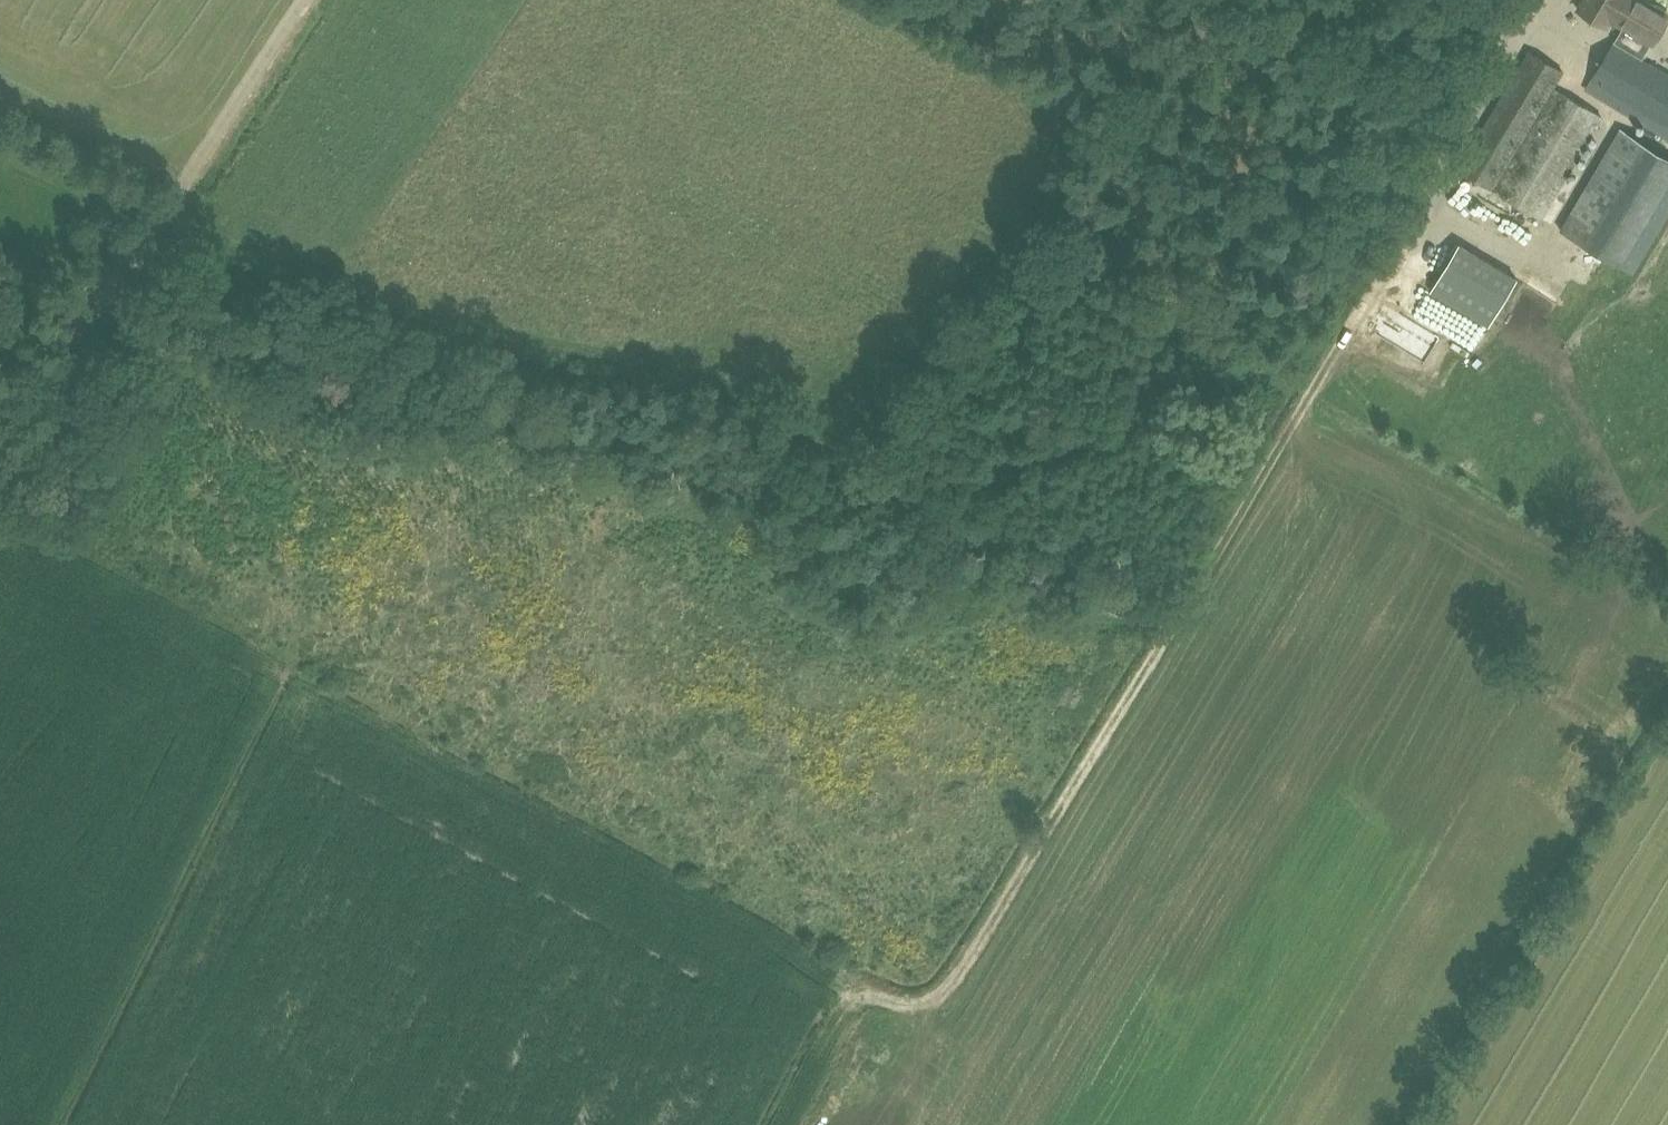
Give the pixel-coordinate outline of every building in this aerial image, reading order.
[(1625,27),(1641,0),(1582,0),(1578,8),(1606,25),(1610,18),(1625,27)] [(1653,44),(1667,18),(1667,14),(1645,0),(1641,0),(1625,27),(1653,44)] [(1614,39),(1585,90),(1667,139),(1667,71),(1614,39)] [(1565,70),(1528,48),(1457,168),(1494,190),(1555,87),(1565,70)] [(1605,115),(1555,87),(1494,190),(1543,221),(1605,115)] [(1667,171),(1667,156),(1620,127),(1569,213),(1559,231),(1614,263),(1623,246),(1667,171)]
